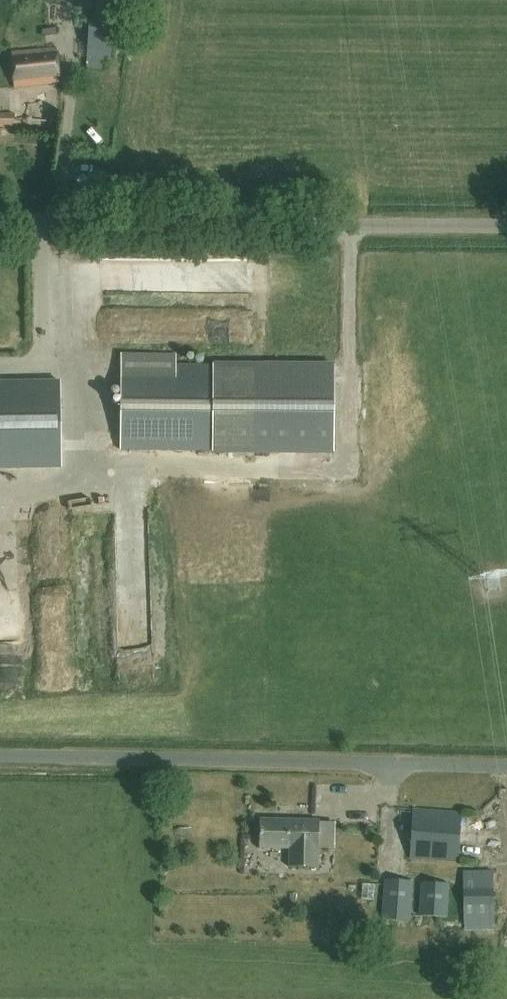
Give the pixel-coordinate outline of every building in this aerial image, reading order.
[(98,4),(94,3),(88,58),(110,61),(111,56),(116,57),(122,6),(114,5),(115,0),(98,0),(98,4)] [(59,83),(56,49),(11,52),(14,88),(59,83)] [(19,119),(0,120),(0,127),(19,127),(19,119)] [(121,354),(120,450),(332,451),(333,367),(176,364),(176,354),(121,354)] [(56,450),(84,450),(83,384),(55,385),(0,386),(0,451),(56,450)] [(413,809),(410,859),(458,863),(461,813),(413,809)] [(318,821),(260,820),(259,848),(289,848),(289,867),(317,867),(318,821)] [(493,872),(463,873),(464,908),(464,919),(464,925),(494,924),(493,872)] [(385,880),(382,921),(410,922),(412,881),(385,880)] [(448,918),(450,886),(421,884),(419,916),(448,918)]
